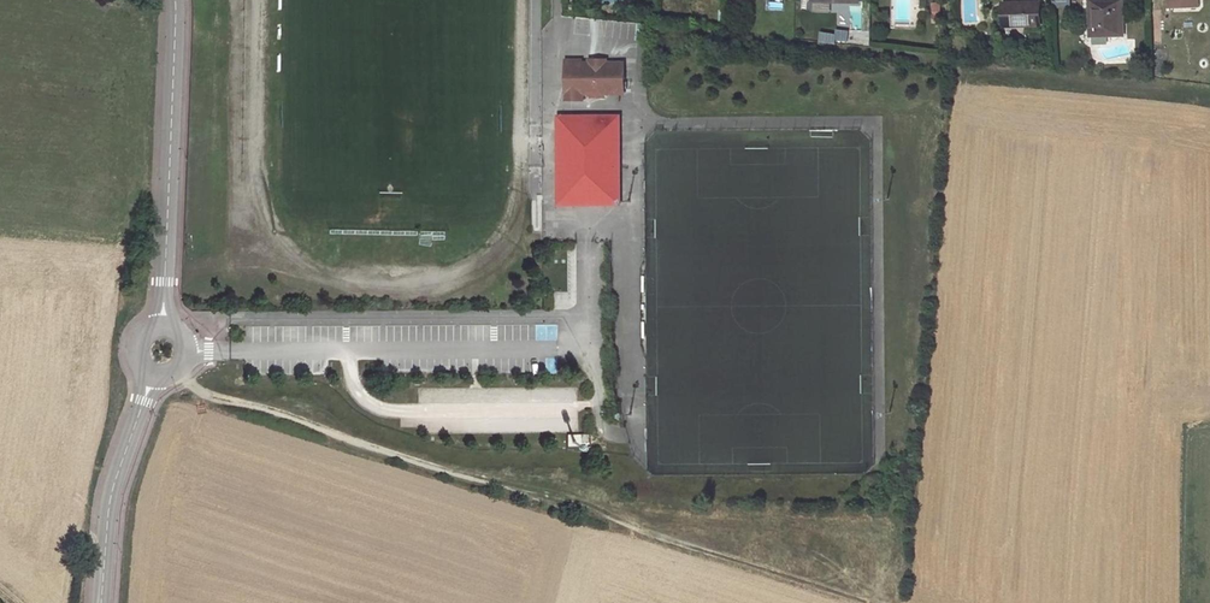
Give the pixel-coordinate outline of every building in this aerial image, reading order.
[(1123,0),(1091,1),(1092,36),(1123,35),(1123,0)] [(1005,26),(1041,25),(1040,2),(1004,3),(1005,26)] [(606,67),(591,66),(584,66),(584,63),(567,63),(567,90),(583,91),(584,95),(615,95),(615,90),(625,89),(625,63),(614,63),(614,67),(606,67)] [(583,101),(584,95),(583,91),(567,90),(566,101),(583,101)] [(618,116),(560,117),(560,202),(618,201),(618,116)]
